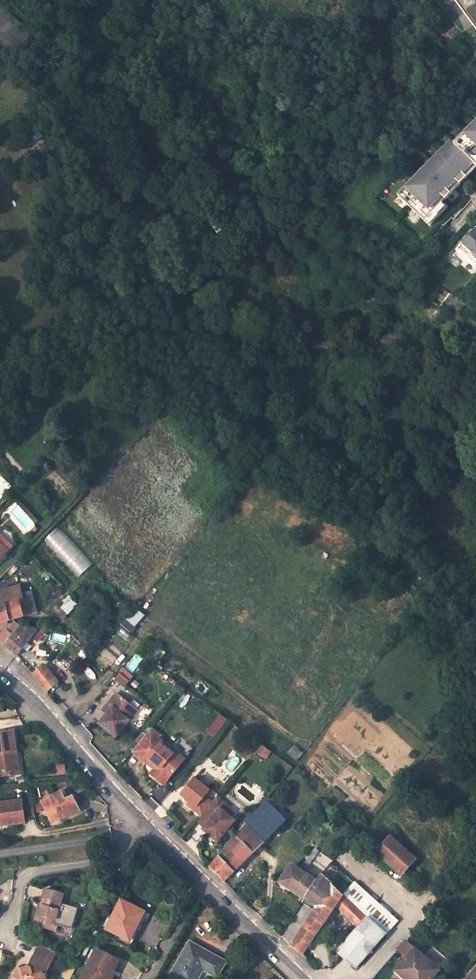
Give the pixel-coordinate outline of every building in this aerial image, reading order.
[(471,128),(473,130),(468,135),(466,133),(455,144),(451,141),(425,168),(427,170),(422,175),(420,174),(398,196),(429,225),(447,206),(442,202),(450,193),(447,190),(456,180),(460,184),(466,177),(475,186),(475,123),(471,128)] [(450,193),(460,184),(456,180),(447,190),(450,193)] [(475,266),(475,265),(475,228),(457,250),(475,266)] [(59,528),(45,542),(79,577),(93,564),(59,528)] [(0,534),(0,543),(8,550),(13,546),(0,534)] [(1,559),(8,550),(0,543),(0,557),(1,559)] [(22,595),(20,587),(1,591),(4,606),(22,602),(23,602),(22,595)] [(25,616),(36,612),(32,593),(22,595),(23,602),(22,602),(25,616)] [(22,602),(4,606),(0,607),(0,623),(13,620),(25,616),(22,602)] [(133,631),(146,615),(137,608),(123,624),(133,631)] [(17,655),(37,631),(26,627),(23,630),(20,626),(13,636),(4,645),(17,655)] [(6,630),(0,637),(0,643),(4,645),(13,636),(6,630)] [(58,682),(44,665),(32,675),(40,684),(46,692),(58,682)] [(124,669),(116,680),(126,687),(134,676),(124,669)] [(98,723),(115,737),(128,720),(123,716),(132,706),(116,693),(105,707),(108,711),(106,713),(98,723)] [(128,720),(137,710),(132,706),(123,716),(128,720)] [(222,714),(208,730),(217,738),(232,722),(222,714)] [(151,728),(132,751),(142,760),(144,756),(156,766),(160,769),(157,773),(167,780),(184,759),(159,739),(161,737),(151,728)] [(14,730),(0,733),(0,779),(14,776),(11,753),(17,752),(14,730)] [(302,754),(293,746),(288,753),(297,760),(302,754)] [(14,776),(20,775),(17,752),(11,753),(14,776)] [(149,774),(162,785),(167,780),(157,773),(160,769),(156,766),(149,774)] [(210,804),(212,802),(204,796),(209,790),(194,779),(182,794),(188,799),(196,806),(193,808),(201,815),(210,804)] [(53,823),(80,810),(73,797),(68,799),(65,801),(61,792),(42,802),(44,805),(47,812),(53,823)] [(220,799),(217,796),(212,802),(210,804),(213,807),(220,799)] [(224,882),(288,817),(269,798),(267,801),(266,800),(209,867),(224,882)] [(188,799),(186,802),(193,808),(196,806),(188,799)] [(201,815),(198,820),(206,826),(210,830),(208,833),(218,841),(235,821),(231,817),(225,812),(229,807),(220,799),(213,807),(210,804),(201,815)] [(22,801),(0,804),(0,824),(6,823),(6,826),(25,823),(24,818),(23,806),(22,801)] [(23,806),(24,818),(34,817),(33,814),(32,807),(32,804),(23,806)] [(33,814),(47,812),(44,805),(32,807),(33,814)] [(231,817),(235,812),(229,807),(225,812),(231,817)] [(391,836),(377,852),(401,874),(415,858),(391,836)] [(318,851),(314,848),(302,866),(305,869),(318,851)] [(315,882),(291,865),(281,880),(292,887),(291,889),(304,898),(315,882)] [(355,969),(385,933),(344,895),(321,874),(315,882),(304,898),(316,906),(314,910),(290,946),(296,951),(302,955),(335,905),(358,926),(336,952),(355,969)] [(281,880),(280,881),(291,889),(292,887),(281,880)] [(385,933),(396,920),(355,883),(344,895),(385,933)] [(63,894),(45,889),(41,904),(42,904),(40,913),(37,912),(33,924),(52,930),(55,920),(59,921),(62,910),(59,909),(63,894)] [(304,898),(302,902),(314,910),(316,906),(304,898)] [(147,912),(122,899),(106,929),(120,936),(127,940),(138,920),(141,921),(147,912)] [(138,920),(127,940),(120,936),(118,939),(131,946),(143,922),(141,921),(138,920)] [(190,940),(170,975),(177,978),(196,978),(203,968),(218,976),(226,961),(190,940)] [(448,960),(432,947),(424,957),(405,941),(397,950),(407,958),(395,971),(405,978),(431,978),(439,970),(430,962),(435,957),(444,964),(448,960)] [(28,965),(21,968),(18,966),(13,976),(16,978),(47,978),(46,974),(57,953),(38,944),(28,965)] [(81,978),(109,978),(110,978),(119,960),(96,948),(81,978)] [(439,970),(444,964),(435,957),(430,962),(439,970)] [(72,973),(65,969),(62,975),(69,978),(72,973)] [(468,978),(475,978),(475,969),(468,978)]
